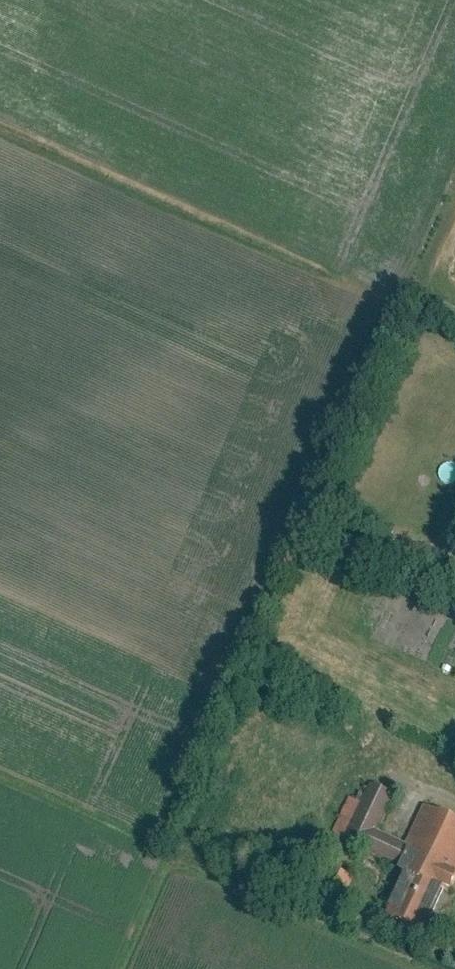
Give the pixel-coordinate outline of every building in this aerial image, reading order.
[(435,944),(454,897),(454,833),(421,819),(403,861),(376,850),(396,803),(371,792),(340,864),(394,887),(380,921),(435,944)]
